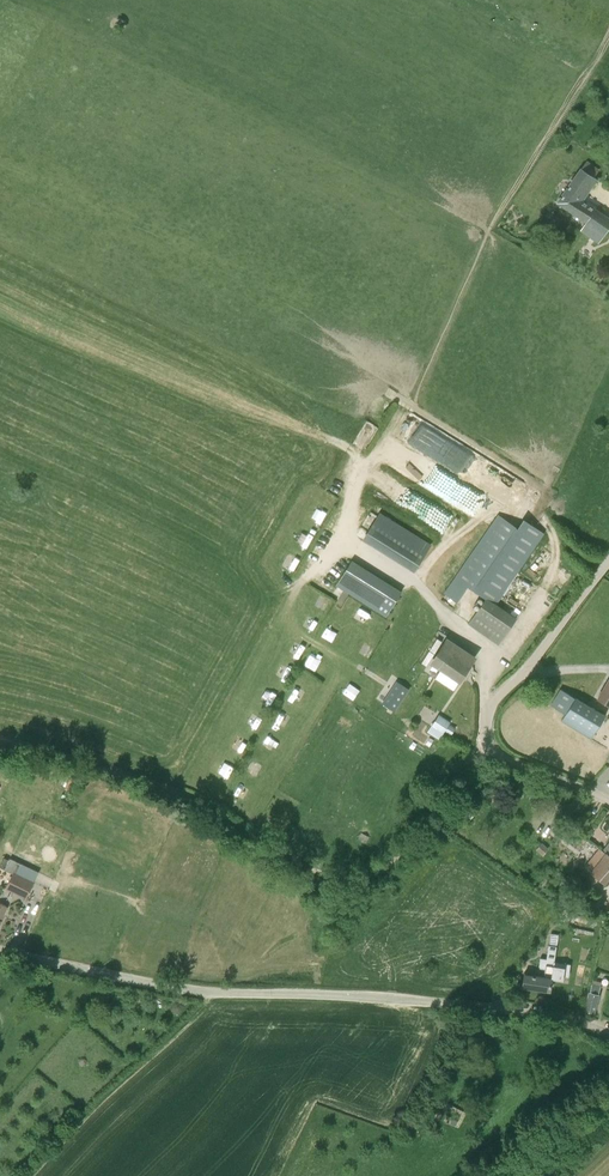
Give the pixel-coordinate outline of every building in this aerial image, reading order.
[(597,179),(597,178),(594,176),(598,169),(587,161),(572,182),(559,201),(587,221),(595,209),(594,208),(579,198),(584,191),(587,193),(592,185),(597,179)] [(608,227),(608,219),(595,209),(587,221),(581,229),(598,242),(605,233),(608,227)] [(417,569),(434,540),(380,509),(363,537),(417,569)] [(514,621),(516,618),(496,604),(503,594),(543,534),(523,520),(518,528),(498,515),(444,594),(457,603),(468,586),(486,598),(469,624),(489,637),(499,644),(506,633),(514,621)] [(284,550),(279,560),(294,568),(299,558),(284,550)] [(365,628),(374,612),(361,605),(353,621),(365,628)] [(328,626),(324,636),(335,640),(338,630),(328,626)] [(437,638),(422,663),(427,666),(442,642),(437,638)] [(296,640),(291,649),(302,655),(306,646),(296,640)] [(431,662),(441,669),(459,680),(460,681),(461,679),(461,678),(466,670),(472,661),(474,658),(464,651),(446,640),(438,652),(431,662)] [(313,652),(306,663),(316,669),(323,658),(313,652)] [(279,674),(289,678),(292,669),(283,665),(279,674)] [(598,698),(608,705),(608,679),(598,698)] [(394,712),(409,689),(396,681),(382,703),(394,712)] [(345,692),(356,698),(362,688),(351,682),(345,692)] [(297,685),(291,696),(301,701),(307,690),(297,685)] [(274,703),(280,692),(269,686),(263,697),(274,703)] [(605,715),(561,689),(551,706),(565,713),(561,721),(592,738),(598,728),(605,715)] [(282,711),(277,720),(285,725),(290,716),(282,711)] [(251,720),(259,724),(263,717),(255,713),(251,720)] [(439,740),(443,733),(445,730),(451,734),(455,728),(449,724),(450,722),(439,716),(432,726),(428,733),(439,740)] [(222,773),(231,775),(234,765),(225,762),(222,773)] [(502,768),(497,772),(500,777),(506,774),(502,768)] [(588,825),(579,818),(572,827),(575,829),(581,834),(588,825)] [(581,834),(575,829),(572,834),(583,843),(586,838),(581,834)] [(543,845),(537,852),(544,858),(550,851),(543,845)] [(602,850),(602,851),(599,848),(583,867),(590,872),(595,876),(605,883),(608,878),(608,855),(602,850)] [(13,873),(14,871),(16,873),(21,863),(10,858),(4,869),(13,873)] [(5,888),(26,899),(34,881),(16,873),(14,871),(13,873),(5,888)] [(525,973),(524,975),(522,987),(550,991),(552,979),(552,977),(554,962),(557,963),(561,934),(551,933),(549,945),(548,945),(546,958),(540,957),(538,968),(544,970),(543,976),(525,973)] [(585,1010),(594,1012),(601,986),(592,984),(585,1010)] [(446,1115),(443,1120),(459,1127),(466,1112),(462,1111),(458,1121),(446,1115)]
